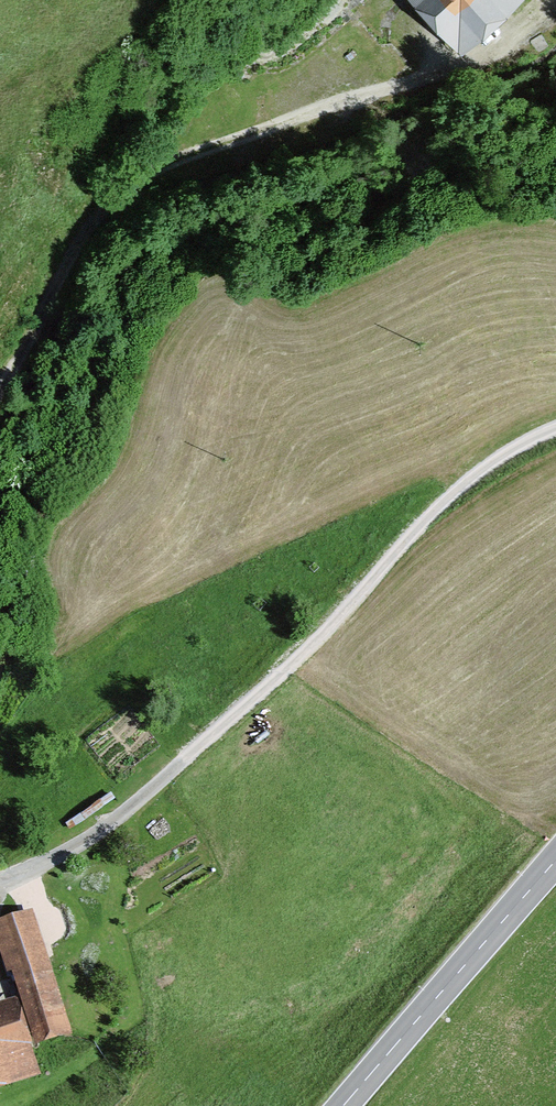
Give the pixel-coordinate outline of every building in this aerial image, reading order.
[(460,32),(495,0),(430,0),(460,32)] [(28,919),(0,928),(17,980),(16,980),(35,1038),(64,1028),(28,919)] [(0,1014),(0,1085),(36,1073),(15,1009),(0,1014)]
